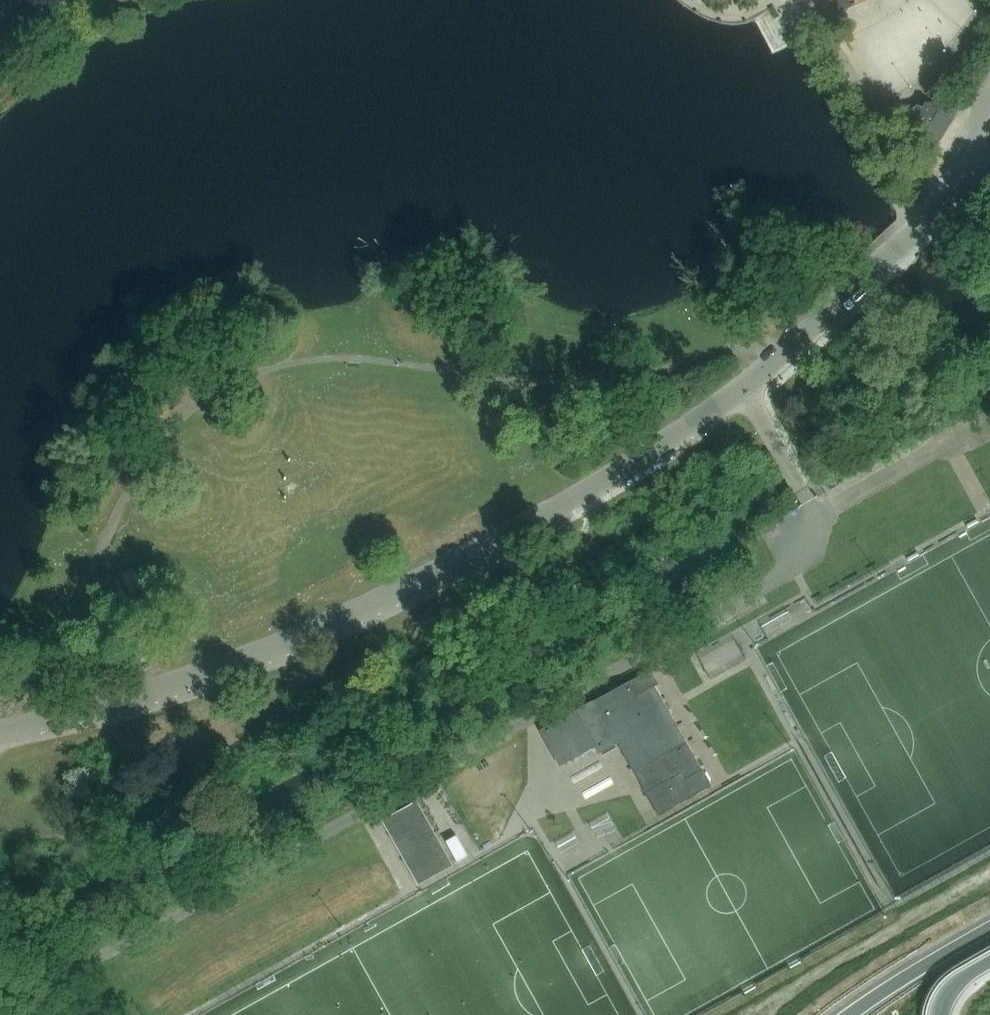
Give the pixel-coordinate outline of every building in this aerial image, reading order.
[(843,12),(865,0),(837,0),(843,12)] [(955,116),(941,108),(933,104),(930,103),(925,103),(921,103),(899,115),(913,140),(916,143),(918,145),(921,147),(925,147),(929,147),(931,147),(935,145),(937,144),(939,142),(955,116)] [(659,683),(651,669),(541,730),(560,765),(595,746),(599,752),(618,742),(659,815),(711,786),(656,685),(659,683)] [(418,884),(452,865),(417,801),(383,820),(418,884)] [(458,862),(469,856),(457,835),(446,841),(458,862)]
